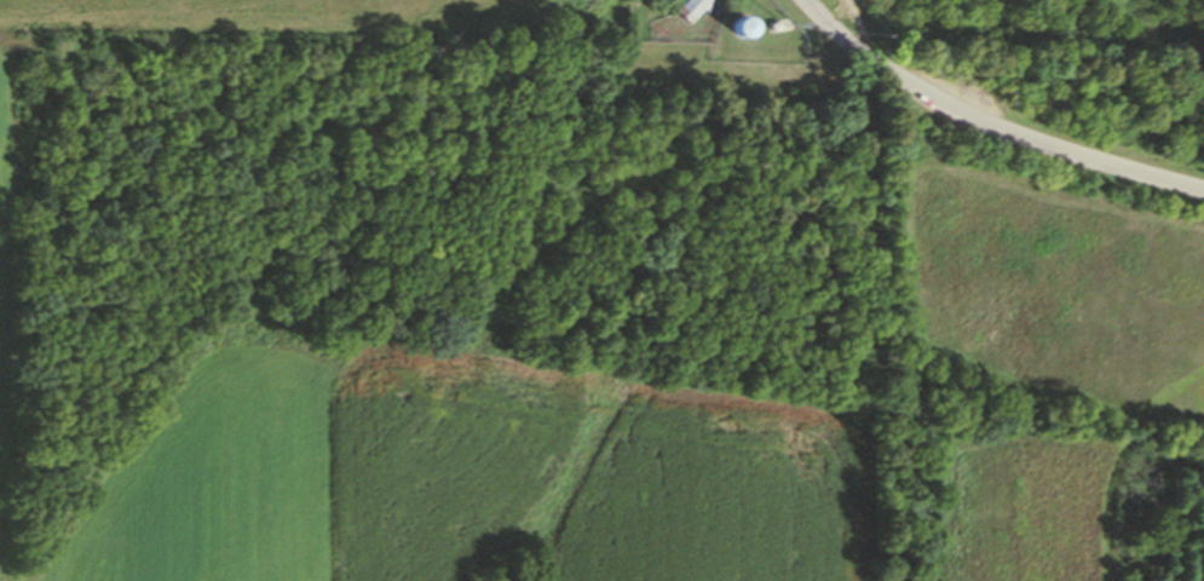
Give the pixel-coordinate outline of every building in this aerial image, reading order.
[(672,11),(687,25),(709,0),(681,0),(672,11)] [(776,21),(778,29),(770,30),(768,22),(776,21)]
